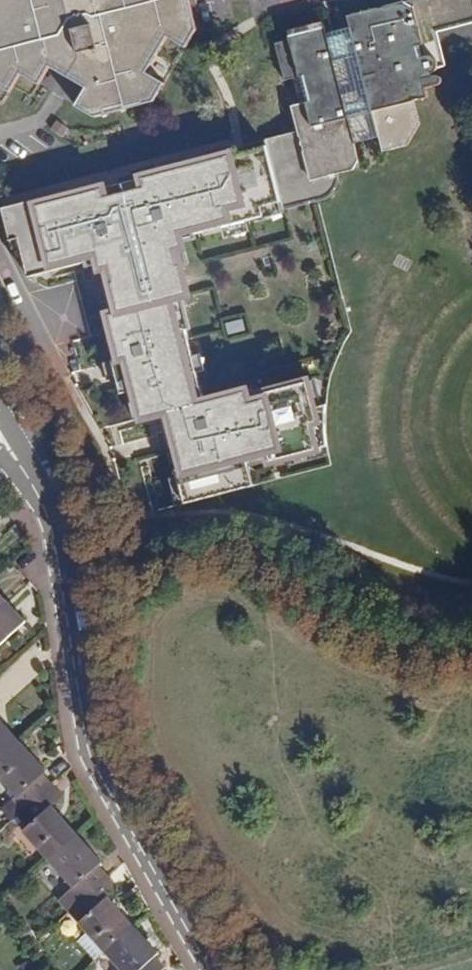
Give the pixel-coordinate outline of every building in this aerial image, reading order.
[(9,93),(20,74),(38,85),(50,67),(86,88),(75,106),(94,118),(154,102),(165,83),(147,72),(167,37),(185,48),(197,29),(189,0),(0,0),(0,87),(9,93)] [(266,140),(282,201),(285,212),(319,201),(329,199),(336,191),(338,188),(341,181),(340,175),(353,170),(359,161),(354,143),(379,137),(382,151),(408,145),(420,124),(414,102),(428,98),(426,91),(425,91),(424,89),(437,86),(439,85),(441,84),(442,81),(442,80),(442,78),(441,76),(439,75),(437,75),(435,75),(434,76),(433,76),(432,74),(436,71),(438,67),(438,63),(436,58),(432,56),(427,55),(425,56),(422,56),(420,46),(424,45),(419,28),(471,14),(471,0),(409,0),(348,16),(350,27),(326,34),(325,30),(274,43),(284,80),(290,79),(297,104),(290,106),(297,131),(266,140)] [(0,207),(0,209),(9,236),(18,236),(28,276),(92,262),(95,274),(102,274),(113,308),(102,310),(117,365),(124,364),(134,418),(139,426),(163,420),(184,503),(255,486),(250,464),(266,461),(265,467),(326,455),(318,427),(324,424),(309,378),(255,389),(252,384),(203,395),(178,303),(195,298),(184,251),(189,251),(187,236),(234,221),(266,215),(263,207),(282,201),(264,144),(135,172),(138,186),(111,193),(108,181),(0,207)] [(26,622),(0,594),(0,645),(26,622)] [(17,795),(13,798),(23,809),(52,784),(43,774),(46,771),(0,720),(0,777),(17,795)] [(22,830),(73,887),(58,900),(69,912),(108,876),(98,866),(102,862),(51,806),(63,796),(52,784),(23,809),(33,820),(22,830)] [(108,898),(119,888),(108,876),(69,912),(87,932),(78,940),(94,959),(104,951),(121,969),(162,969),(164,968),(154,957),(158,953),(108,898)]
